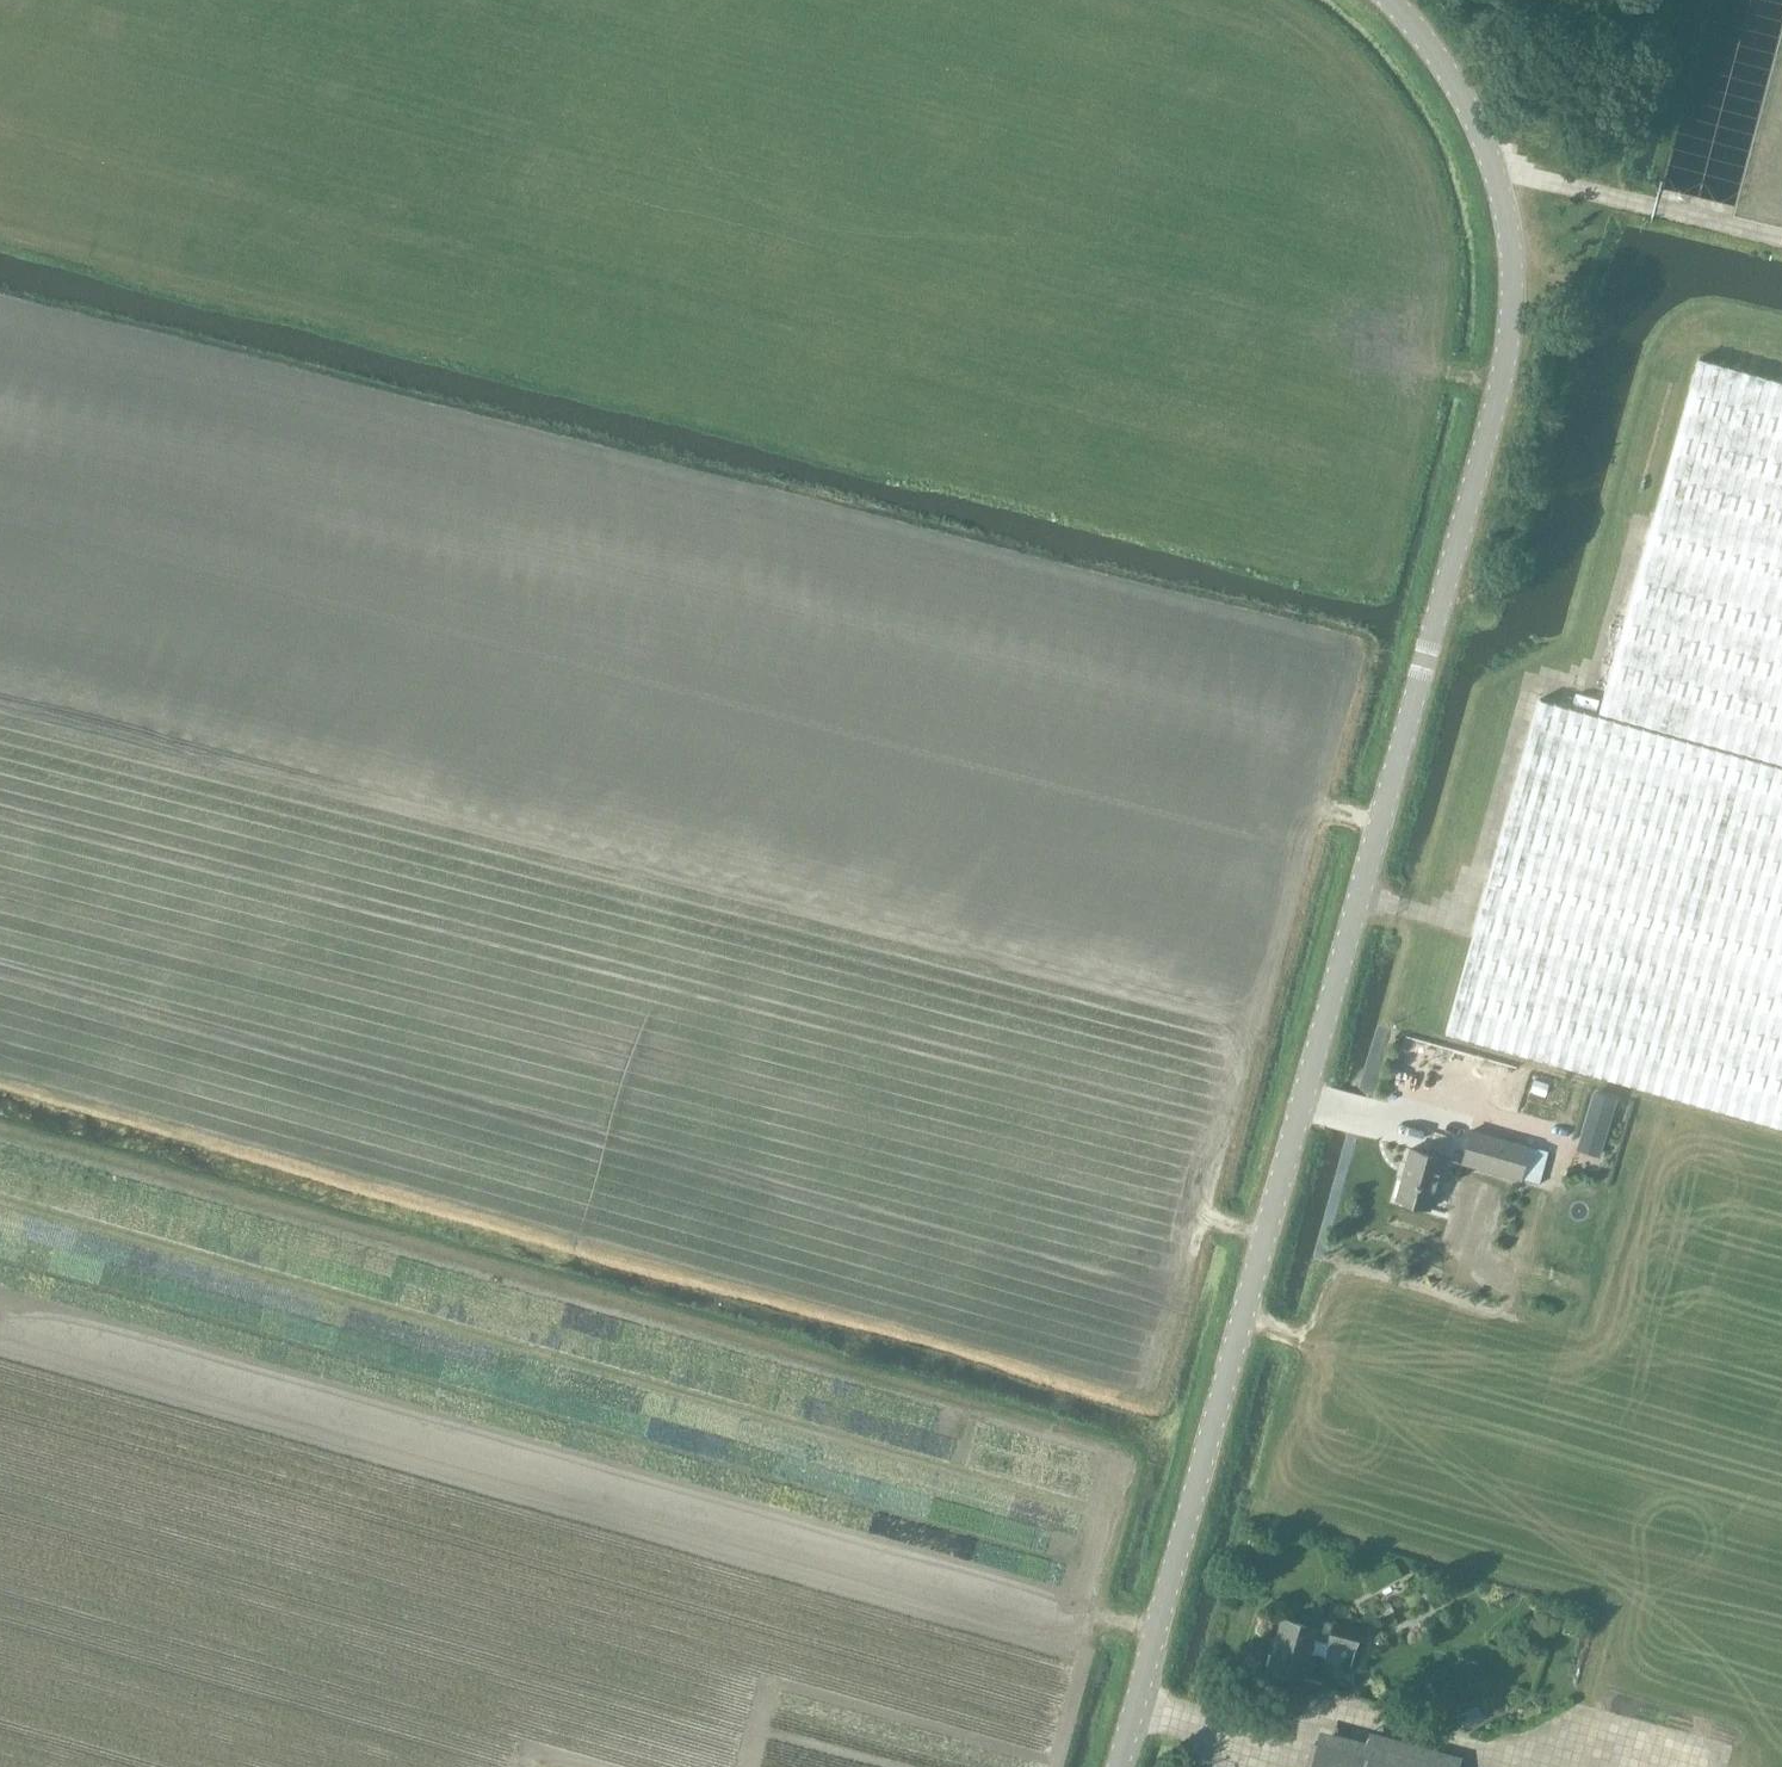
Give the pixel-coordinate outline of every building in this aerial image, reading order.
[(1699,360),(1600,712),(1781,763),(1781,383),(1699,360)] [(1446,1032),(1781,1127),(1781,768),(1540,700),(1446,1032)] [(1508,1071),(1505,1080),(1514,1083),(1517,1074),(1508,1071)] [(1518,1074),(1515,1084),(1526,1087),(1529,1078),(1518,1074)] [(1593,1093),(1577,1148),(1600,1154),(1616,1099),(1593,1093)] [(1472,1131),(1464,1163),(1539,1183),(1548,1151),(1472,1131)] [(1431,1209),(1445,1158),(1411,1149),(1397,1200),(1431,1209)] [(1490,1242),(1477,1250),(1485,1261),(1497,1253),(1490,1242)] [(1361,1629),(1305,1614),(1302,1624),(1283,1619),(1270,1669),(1304,1678),(1316,1636),(1356,1648),(1361,1629)] [(1318,1743),(1312,1766),(1405,1766),(1318,1743)]
